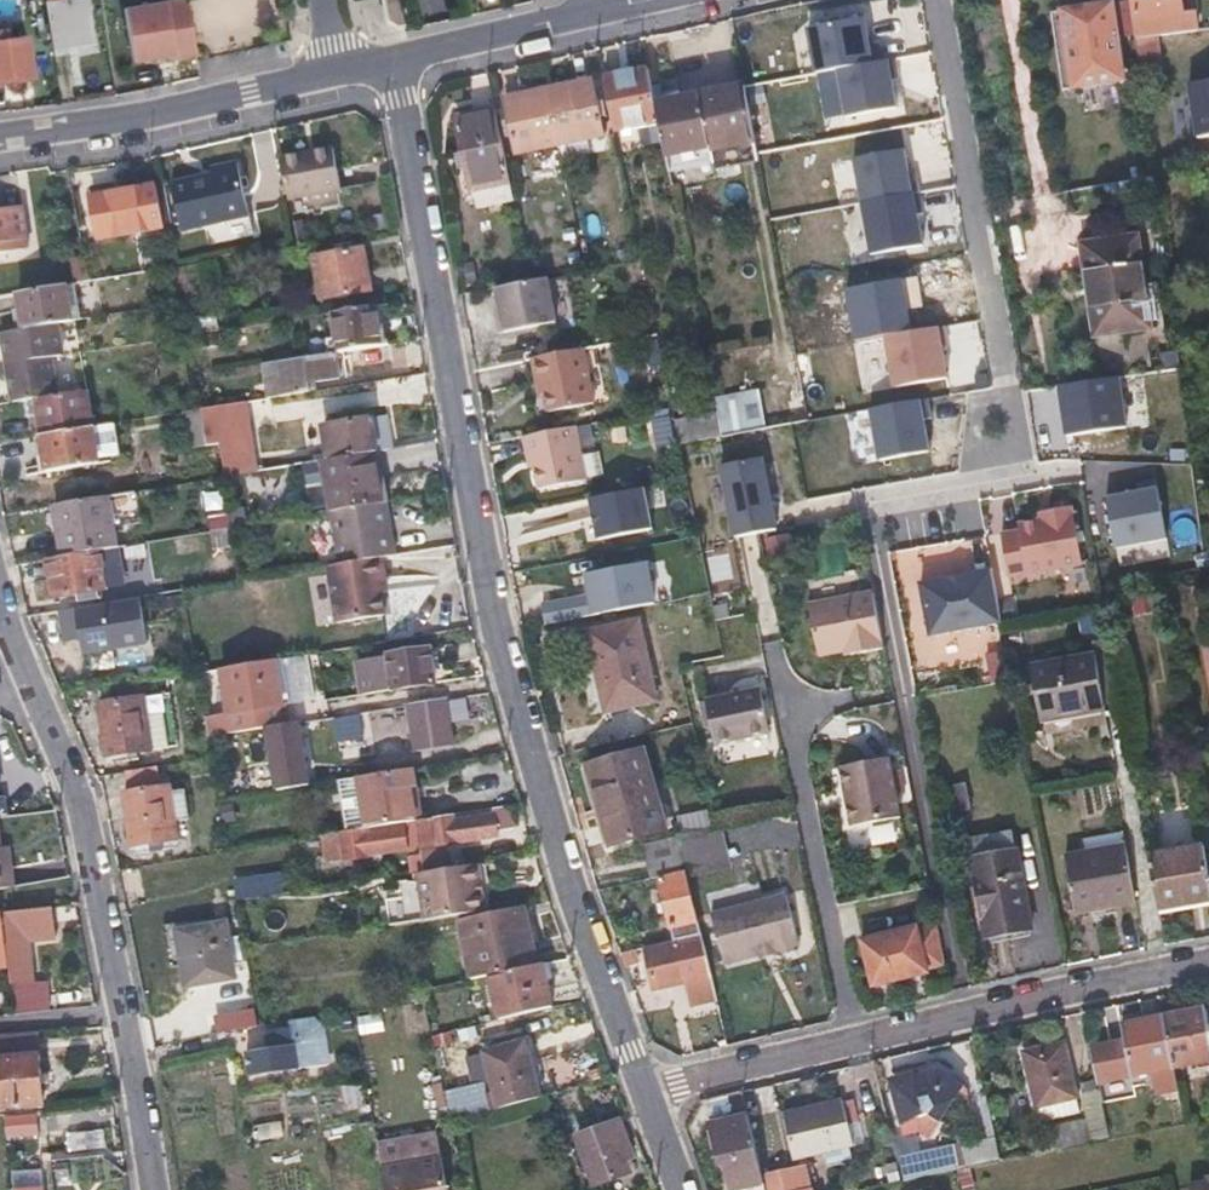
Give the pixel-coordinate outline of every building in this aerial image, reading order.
[(89,19),(86,0),(71,0),(64,1),(64,0),(46,0),(53,47),(92,40),(89,19)] [(391,21),(397,25),(407,24),(403,0),(382,0),(385,17),(391,21)] [(1191,7),(1185,9),(1183,0),(1134,0),(1140,36),(1201,27),(1198,6),(1191,7)] [(1114,4),(1089,7),(1063,10),(1074,87),(1124,80),(1114,4)] [(1064,88),(1074,87),(1063,10),(1053,12),(1064,88)] [(869,17),(810,28),(818,70),(877,59),(869,17)] [(0,19),(0,33),(22,32),(21,18),(0,19)] [(125,65),(140,63),(154,60),(149,25),(119,30),(125,65)] [(32,78),(25,40),(0,45),(0,83),(32,78)] [(894,61),(840,70),(848,115),(902,106),(894,61)] [(658,120),(655,103),(648,68),(602,78),(613,130),(658,120)] [(547,89),(558,143),(601,134),(591,80),(547,89)] [(1189,83),(1197,136),(1208,135),(1208,80),(1189,83)] [(745,85),(702,94),(714,159),(714,162),(715,164),(757,156),(745,85)] [(515,152),(558,143),(547,89),(504,98),(515,152)] [(702,94),(655,103),(658,120),(667,168),(714,159),(702,94)] [(494,109),(474,113),(454,117),(469,191),(509,182),(494,109)] [(289,199),(314,194),(340,189),(332,149),(281,158),(289,199)] [(910,150),(855,160),(872,256),(927,247),(910,150)] [(853,159),(832,162),(837,196),(859,192),(853,159)] [(249,215),(243,189),(238,162),(210,169),(212,175),(173,184),(182,230),(249,215)] [(472,207),(512,198),(509,182),(469,191),(472,207)] [(156,187),(124,194),(91,201),(97,235),(164,223),(156,187)] [(8,253),(26,250),(20,212),(0,215),(0,254),(8,253)] [(1094,334),(1120,331),(1147,327),(1135,239),(1083,245),(1094,334)] [(313,260),(317,280),(321,300),(369,291),(361,251),(313,260)] [(573,318),(563,274),(494,287),(499,313),(493,313),(497,333),(573,318)] [(24,330),(55,325),(70,322),(64,287),(18,295),(24,330)] [(348,351),(382,345),(376,306),(333,312),(339,352),(348,351)] [(201,334),(210,332),(218,331),(216,320),(199,323),(201,334)] [(55,325),(24,330),(0,334),(0,348),(3,366),(46,359),(60,357),(55,325)] [(942,328),(886,339),(896,389),(952,377),(942,328)] [(384,357),(382,345),(348,351),(351,363),(384,357)] [(591,401),(580,347),(530,358),(535,383),(539,382),(542,395),(545,411),(591,401)] [(269,401),(290,397),(312,394),(310,385),(337,380),(334,353),(263,364),(269,401)] [(53,398),(46,359),(3,366),(9,405),(19,404),(53,398)] [(1123,377),(1062,387),(1069,435),(1131,426),(1123,377)] [(87,393),(53,398),(19,404),(20,415),(37,412),(42,437),(94,429),(88,394),(87,393)] [(871,410),(878,459),(937,451),(930,402),(871,410)] [(207,447),(213,446),(219,445),(225,479),(254,474),(243,405),(201,412),(207,447)] [(671,419),(674,431),(676,442),(718,435),(714,411),(671,419)] [(207,447),(201,412),(186,414),(193,450),(207,447)] [(333,427),(335,443),(338,459),(373,453),(375,452),(370,421),(333,427)] [(584,480),(572,425),(520,437),(525,457),(529,456),(531,467),(536,489),(584,480)] [(101,464),(94,429),(42,437),(49,473),(101,464)] [(382,503),(373,453),(338,459),(321,462),(330,512),(382,503)] [(768,458),(721,467),(736,538),(782,528),(768,458)] [(647,488),(592,498),(600,539),(655,529),(647,488)] [(1161,488),(1108,498),(1117,547),(1171,537),(1161,488)] [(63,557),(96,552),(115,549),(106,499),(53,508),(63,557)] [(339,565),(381,558),(393,556),(384,503),(382,503),(330,512),(339,565)] [(1040,530),(1003,535),(1010,580),(1089,568),(1080,506),(1038,513),(1040,530)] [(232,529),(220,531),(208,533),(210,548),(235,544),(232,529)] [(103,591),(96,552),(63,557),(48,560),(48,565),(44,573),(44,577),(50,589),(53,600),(103,591)] [(384,577),(381,558),(339,565),(327,567),(337,622),(384,614),(380,592),(377,579),(384,577)] [(651,561),(586,573),(591,597),(541,606),(545,623),(658,603),(651,561)] [(997,572),(923,584),(932,637),(1006,624),(997,572)] [(386,591),(384,577),(377,579),(380,592),(386,591)] [(852,650),(853,658),(879,654),(867,595),(804,607),(813,657),(838,653),(852,650)] [(142,601),(79,612),(86,655),(150,644),(142,601)] [(588,634),(599,673),(610,712),(657,700),(637,621),(588,634)] [(435,682),(432,666),(430,650),(388,657),(394,688),(435,682)] [(840,661),(853,658),(852,650),(838,653),(840,661)] [(281,659),(284,677),(292,675),(289,658),(281,659)] [(204,723),(208,740),(287,726),(283,705),(280,687),(286,686),(284,677),(281,659),(224,670),(233,718),(204,723)] [(1031,675),(1036,702),(1040,728),(1106,716),(1096,664),(1031,675)] [(280,687),(283,705),(289,704),(286,686),(280,687)] [(756,687),(703,696),(712,742),(764,733),(756,687)] [(99,707),(104,734),(108,760),(178,748),(168,695),(99,707)] [(410,705),(414,728),(417,751),(452,745),(444,699),(410,705)] [(337,757),(366,757),(365,715),(336,715),(337,757)] [(585,770),(597,809),(609,848),(666,830),(642,752),(585,770)] [(885,759),(836,768),(848,828),(897,819),(885,759)] [(125,772),(128,787),(157,783),(154,768),(125,772)] [(416,821),(411,788),(417,787),(414,768),(358,777),(366,829),(370,829),(416,821)] [(964,782),(940,787),(946,813),(970,809),(964,782)] [(169,790),(147,794),(124,797),(133,848),(177,840),(169,790)] [(509,806),(416,821),(423,873),(445,870),(441,848),(496,838),(495,834),(513,830),(509,806)] [(372,837),(370,829),(366,829),(318,837),(322,865),(343,863),(343,867),(367,863),(366,859),(407,852),(403,832),(372,837)] [(724,867),(723,833),(682,835),(682,868),(724,867)] [(650,872),(683,863),(675,837),(642,846),(650,872)] [(1028,930),(1019,884),(1010,838),(989,842),(991,856),(969,861),(983,938),(1028,930)] [(1208,903),(1208,887),(1203,856),(1202,847),(1146,857),(1157,914),(1208,903)] [(0,850),(0,870),(9,869),(6,850),(0,850)] [(1061,866),(1066,894),(1071,922),(1102,915),(1101,909),(1134,904),(1125,854),(1061,866)] [(488,881),(486,863),(445,870),(423,873),(418,874),(424,921),(486,912),(483,892),(479,893),(478,882),(488,881)] [(11,887),(9,869),(0,870),(0,888),(11,887)] [(657,882),(671,940),(697,933),(683,875),(657,882)] [(708,914),(719,964),(755,955),(754,950),(767,946),(769,952),(774,951),(779,955),(788,952),(791,947),(796,945),(783,895),(708,914)] [(38,999),(33,999),(29,1000),(26,981),(32,980),(27,939),(35,938),(32,908),(3,912),(14,1014),(40,1010),(38,999)] [(474,980),(490,976),(536,966),(529,937),(521,908),(460,922),(474,980)] [(227,940),(225,928),(218,929),(216,921),(165,929),(171,969),(185,967),(189,986),(233,978),(231,963),(242,961),(238,938),(227,940)] [(915,927),(888,933),(862,939),(872,985),(925,973),(924,970),(942,966),(934,927),(915,930),(915,927)] [(713,997),(697,933),(671,940),(664,942),(665,946),(645,951),(653,984),(684,976),(691,1003),(713,997)] [(769,952),(767,946),(754,950),(755,955),(756,961),(770,957),(769,952)] [(536,966),(490,976),(500,1018),(552,1005),(542,964),(536,966)] [(1171,1065),(1208,1058),(1208,1047),(1201,1009),(1160,1017),(1171,1065)] [(217,1017),(220,1034),(232,1033),(260,1028),(257,1011),(217,1017)] [(360,1035),(385,1030),(382,1012),(357,1016),(360,1035)] [(1129,1073),(1171,1065),(1160,1017),(1120,1024),(1129,1073)] [(291,1031),(278,1034),(266,1036),(269,1050),(249,1055),(253,1076),(312,1067),(303,1021),(289,1023),(291,1031)] [(35,1033),(0,1037),(0,1058),(37,1054),(35,1033)] [(1034,1106),(1054,1101),(1075,1095),(1064,1042),(1021,1052),(1034,1106)] [(538,1099),(530,1072),(522,1045),(484,1056),(499,1109),(538,1099)] [(2,1109),(42,1105),(37,1054),(0,1058),(0,1090),(2,1109)] [(928,1109),(929,1116),(931,1124),(951,1119),(941,1071),(898,1080),(905,1113),(928,1109)] [(451,1112),(484,1105),(480,1084),(447,1091),(451,1112)] [(362,1108),(364,1088),(345,1086),(343,1106),(362,1108)] [(1096,1088),(1087,1091),(1079,1093),(1087,1129),(1053,1137),(1056,1151),(1107,1140),(1096,1088)] [(559,1120),(567,1119),(575,1117),(570,1099),(554,1104),(559,1120)] [(781,1117),(786,1137),(791,1158),(822,1150),(846,1144),(850,1143),(841,1103),(781,1117)] [(761,1179),(744,1115),(704,1125),(710,1151),(715,1149),(726,1189),(763,1189),(761,1179)] [(39,1130),(37,1116),(8,1120),(9,1134),(39,1130)] [(581,1140),(587,1163),(594,1187),(627,1176),(613,1130),(581,1140)] [(994,1137),(973,1143),(979,1163),(1000,1157),(994,1137)] [(850,1158),(846,1144),(822,1150),(826,1164),(850,1158)] [(903,1183),(921,1179),(940,1176),(935,1151),(896,1160),(903,1183)] [(53,1159),(55,1186),(73,1185),(70,1157),(53,1159)] [(384,1171),(387,1189),(448,1189),(442,1160),(384,1171)] [(805,1169),(797,1171),(802,1189),(809,1188),(805,1169)] [(809,1188),(802,1189),(797,1171),(761,1179),(763,1189),(810,1189),(809,1188)] [(16,1189),(41,1189),(40,1181),(15,1183),(16,1189)]
